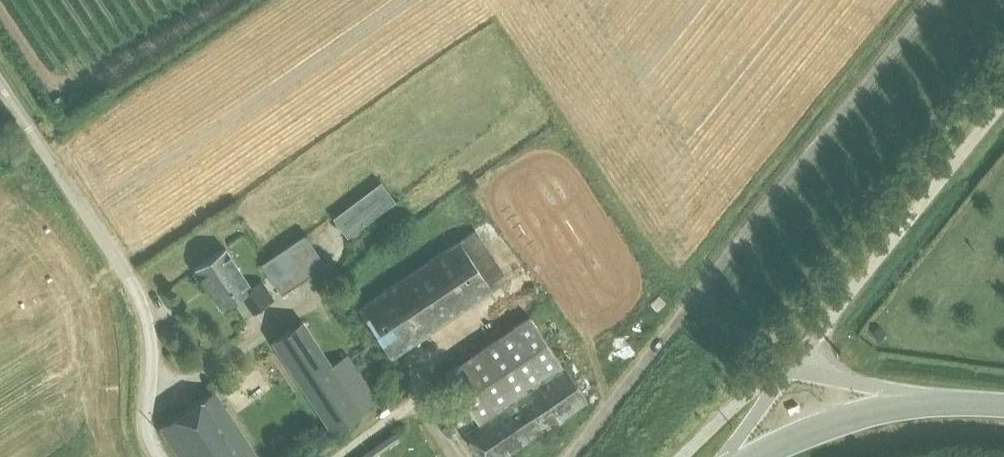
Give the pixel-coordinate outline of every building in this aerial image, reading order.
[(381,182),(333,218),(349,237),(395,200),(381,182)] [(476,228),(357,307),(391,358),(509,278),(476,228)] [(305,234),(261,264),(281,294),(326,265),(305,234)] [(241,295),(253,313),(274,299),(262,280),(252,287),(225,248),(195,268),(221,309),(234,300),(241,295)] [(241,295),(234,300),(245,318),(253,313),(241,295)] [(463,432),(480,456),(500,456),(586,399),(577,386),(530,315),(444,373),(469,409),(478,423),(463,432)] [(502,318),(482,331),(489,342),(510,329),(502,318)] [(302,319),(270,339),(332,433),(333,432),(378,402),(346,354),(332,364),(302,319)] [(160,427),(180,456),(258,456),(213,391),(197,402),(160,427)] [(469,409),(455,419),(463,432),(478,423),(469,409)]
